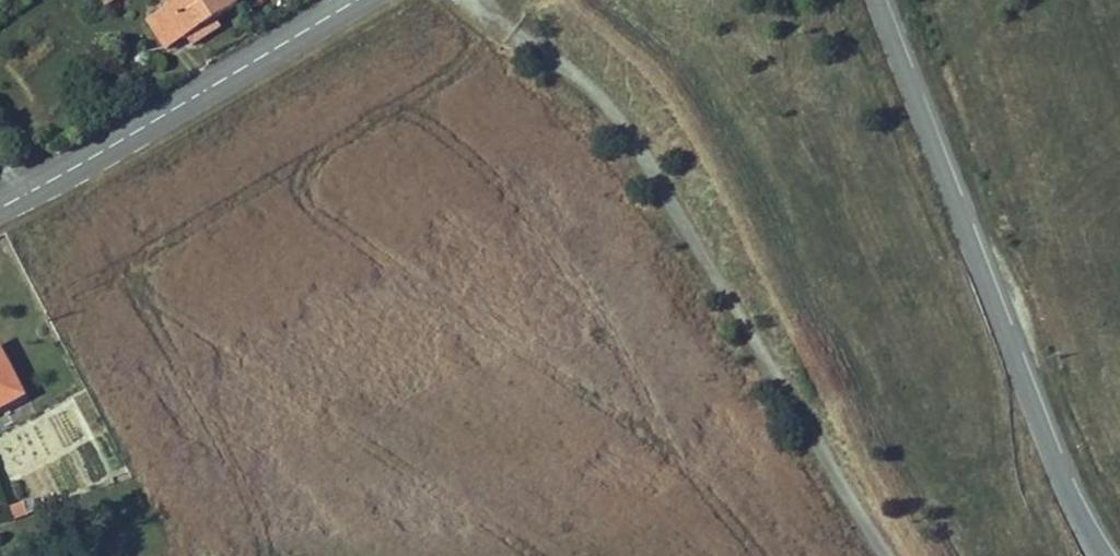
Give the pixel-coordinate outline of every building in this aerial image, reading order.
[(230,0),(163,0),(169,11),(148,23),(164,50),(186,38),(213,21),(234,7),(230,0)] [(190,46),(218,29),(213,21),(186,38),(190,46)] [(0,353),(0,410),(23,397),(0,353)]
